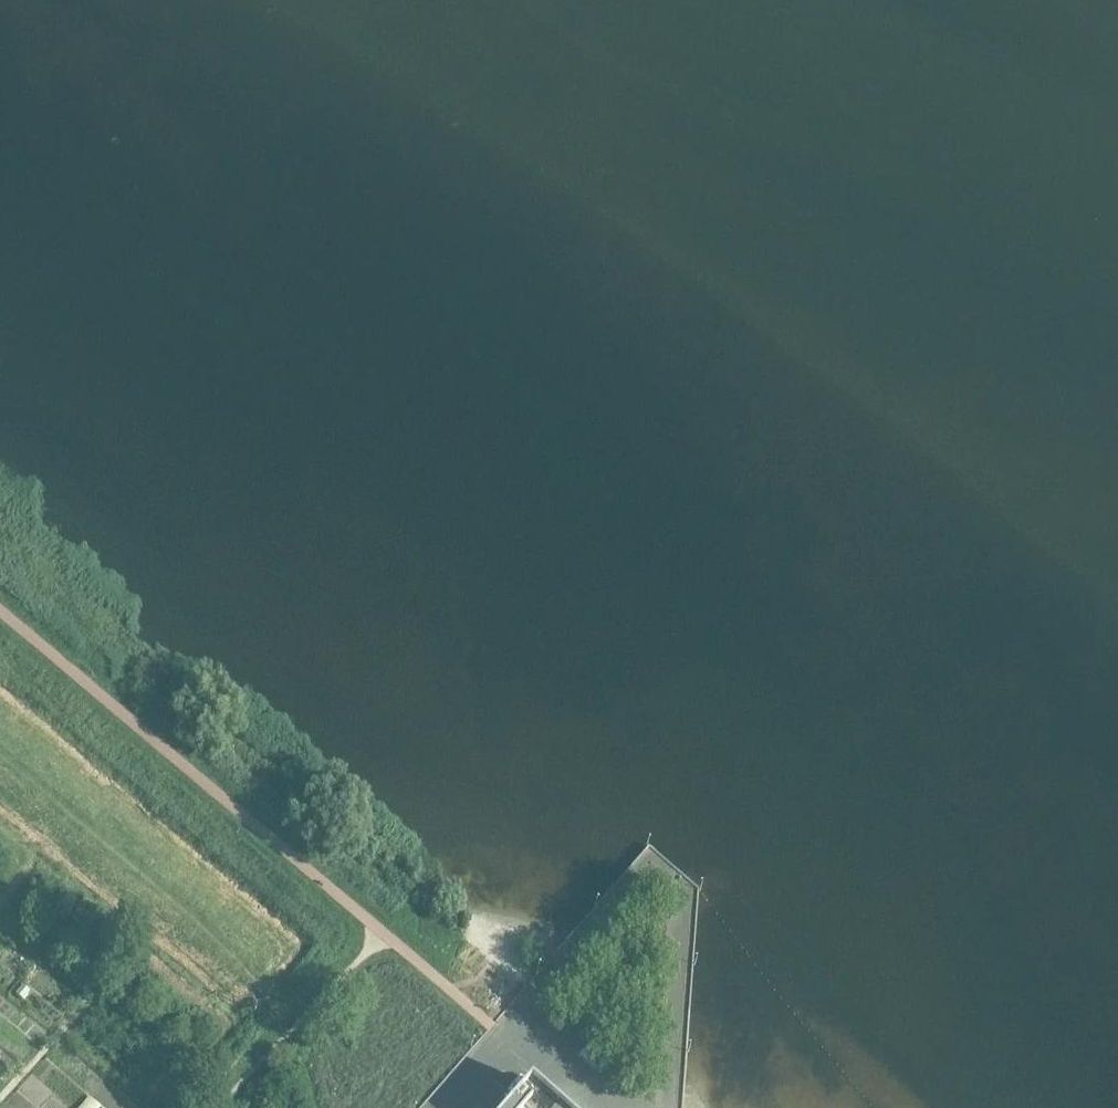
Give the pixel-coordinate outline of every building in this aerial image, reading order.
[(550,1101),(528,1082),(506,1107),(544,1107),(550,1101)]
